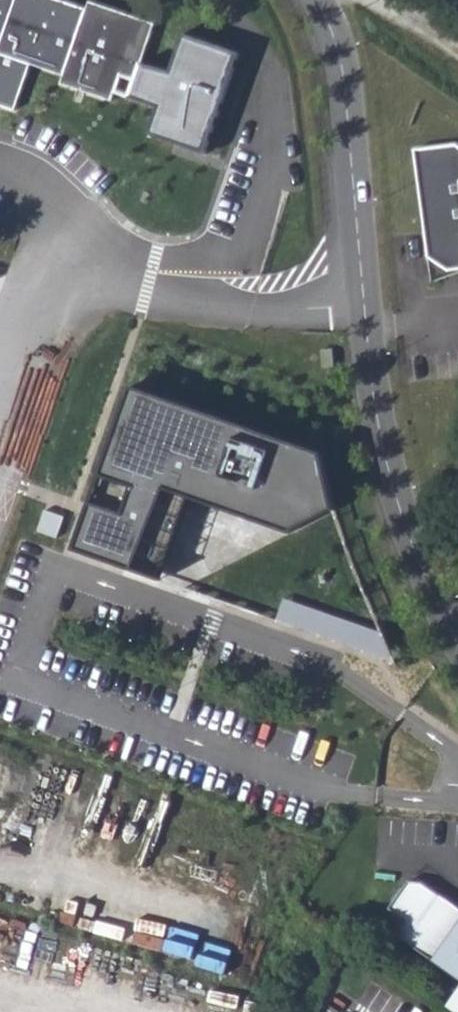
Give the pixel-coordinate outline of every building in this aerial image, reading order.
[(55,0),(0,0),(0,104),(25,112),(40,65),(71,75),(68,85),(119,101),(127,76),(142,80),(149,59),(159,25),(92,5),(91,11),(55,0)] [(176,69),(149,59),(142,80),(138,95),(166,103),(156,130),(211,149),(245,50),(189,30),(176,69)] [(453,149),(411,153),(421,261),(440,275),(457,273),(457,152),(453,149)] [(343,504),(328,448),(136,380),(75,545),(166,573),(195,498),(292,527),(343,504)] [(381,628),(287,595),(279,617),(395,658),(381,628)] [(404,922),(396,933),(457,978),(457,917),(446,908),(439,895),(426,884),(408,886),(390,912),(404,922)]
